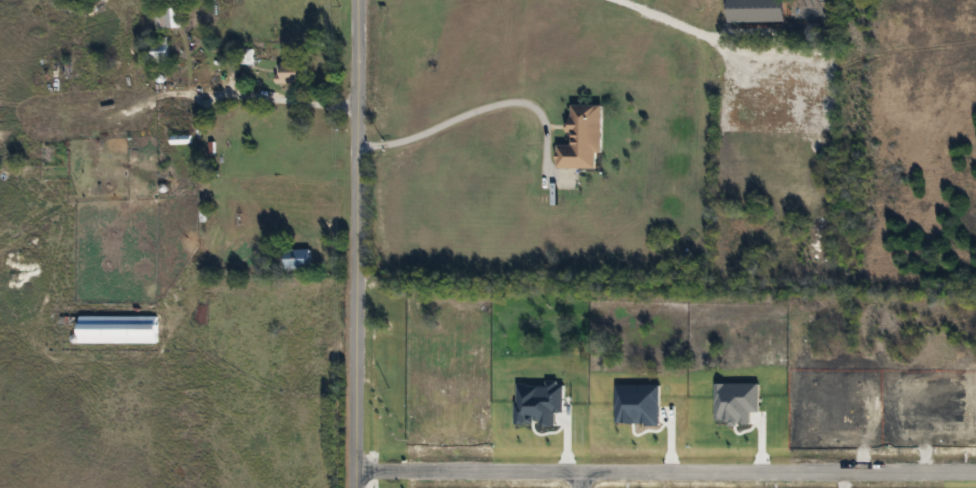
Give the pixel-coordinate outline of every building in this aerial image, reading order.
[(154,8),(180,8),(180,28),(154,28),(154,8)] [(275,85),(275,64),(299,64),(299,85),(275,85)] [(600,105),(598,169),(554,167),(555,144),(566,145),(568,104),(600,105)] [(311,249),(311,269),(280,269),(280,249),(311,249)] [(157,316),(157,344),(74,344),(74,316),(157,316)]
